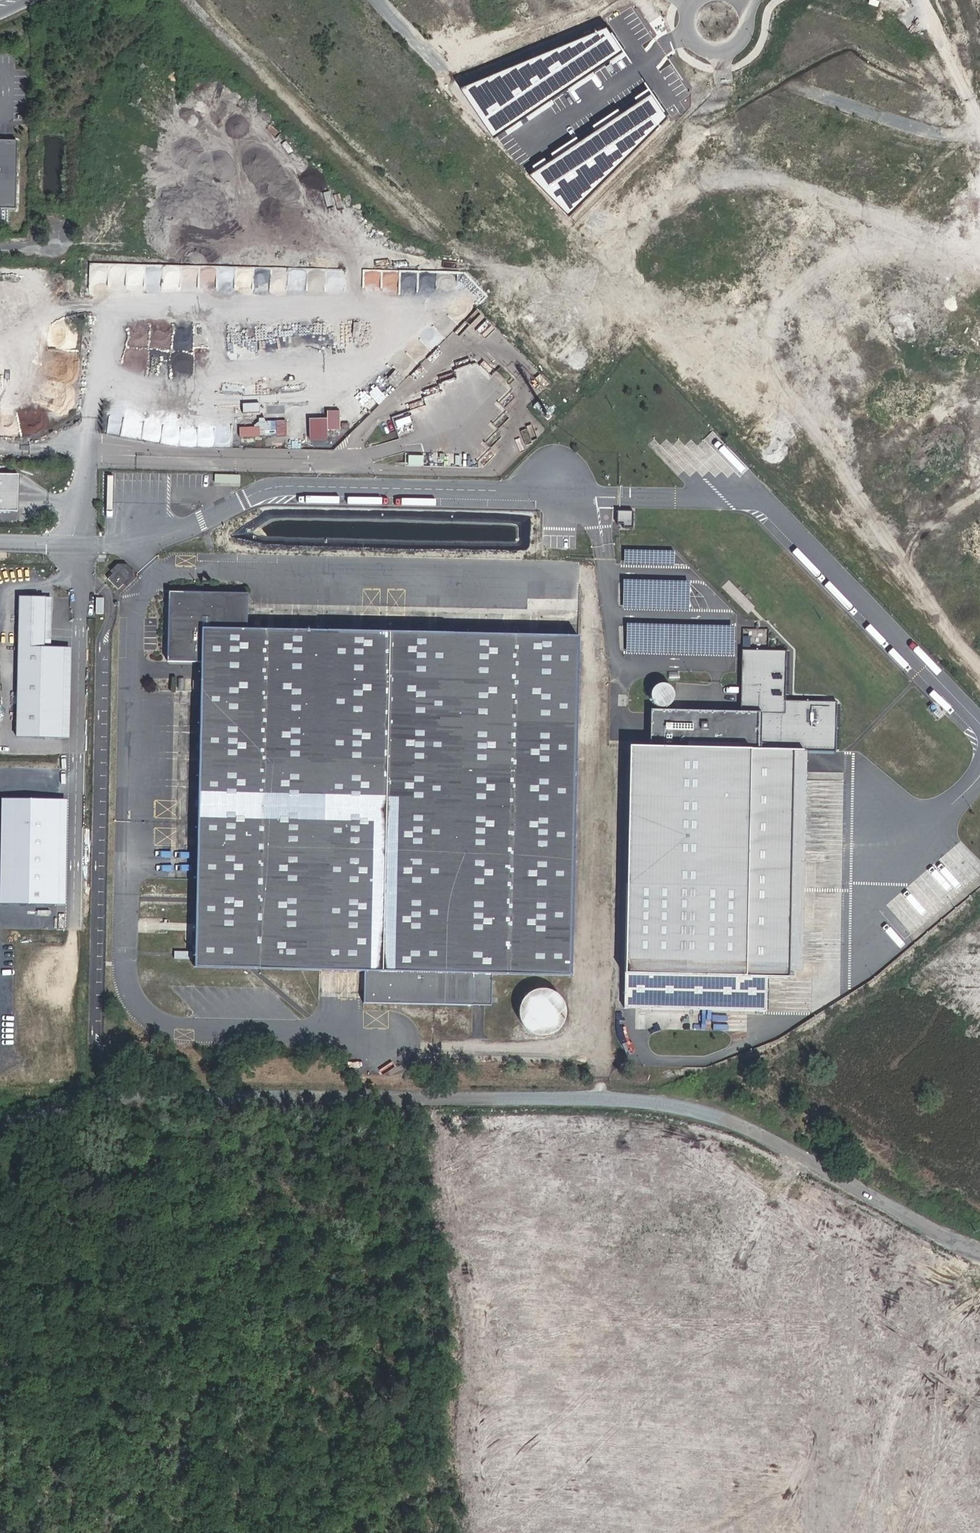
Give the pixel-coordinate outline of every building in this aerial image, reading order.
[(462,89),(494,136),(623,50),(608,28),(462,89)] [(529,172),(529,173),(569,212),(665,115),(650,92),(529,172)] [(1,224),(1,209),(16,209),(17,141),(0,141),(0,224),(1,224)] [(539,410),(542,407),(537,402),(534,405),(539,410)] [(307,439),(325,439),(326,428),(338,428),(338,409),(324,409),(324,418),(307,417),(307,439)] [(260,436),(277,436),(278,421),(260,421),(260,436)] [(426,466),(440,466),(440,455),(426,455),(426,466)] [(410,466),(423,466),(423,457),(410,456),(410,466)] [(18,512),(19,475),(0,475),(0,511),(18,512)] [(633,528),(633,510),(615,510),(615,523),(623,523),(623,528),(633,528)] [(674,552),(624,551),(624,564),(674,565),(674,552)] [(112,574),(106,579),(116,590),(123,583),(125,586),(130,582),(130,572),(125,567),(117,565),(110,572),(112,574)] [(627,607),(689,608),(689,583),(627,582),(627,607)] [(571,975),(578,637),(247,630),(248,594),(169,592),(167,662),(201,662),(195,968),(365,971),(364,1003),(492,1005),(492,974),(571,975)] [(44,647),(45,597),(20,596),(17,737),(62,738),(64,648),(44,647)] [(630,651),(730,653),(730,628),(630,626),(630,651)] [(786,650),(742,649),(740,711),(650,710),(649,747),(629,747),(623,1008),(767,1011),(767,989),(800,990),(804,750),(836,751),(837,701),(785,700),(786,650)] [(655,686),(653,688),(651,692),(650,696),(651,699),(652,702),(655,705),(659,707),(662,707),(666,707),(669,705),(672,702),(674,698),(674,694),(673,691),(671,688),(668,685),(665,684),(662,684),(658,684),(655,686)] [(61,904),(63,799),(0,797),(0,903),(61,904)] [(565,1011),(564,1006),(563,1003),(561,999),(556,993),(552,991),(548,990),(544,989),(539,989),(530,992),(526,995),(523,997),(521,1000),(520,1003),(519,1008),(519,1012),(519,1017),(520,1021),(524,1028),(527,1031),(531,1034),(535,1035),(539,1036),(546,1036),(550,1034),(554,1032),(558,1029),(563,1023),(565,1019),(565,1014),(565,1011)]
